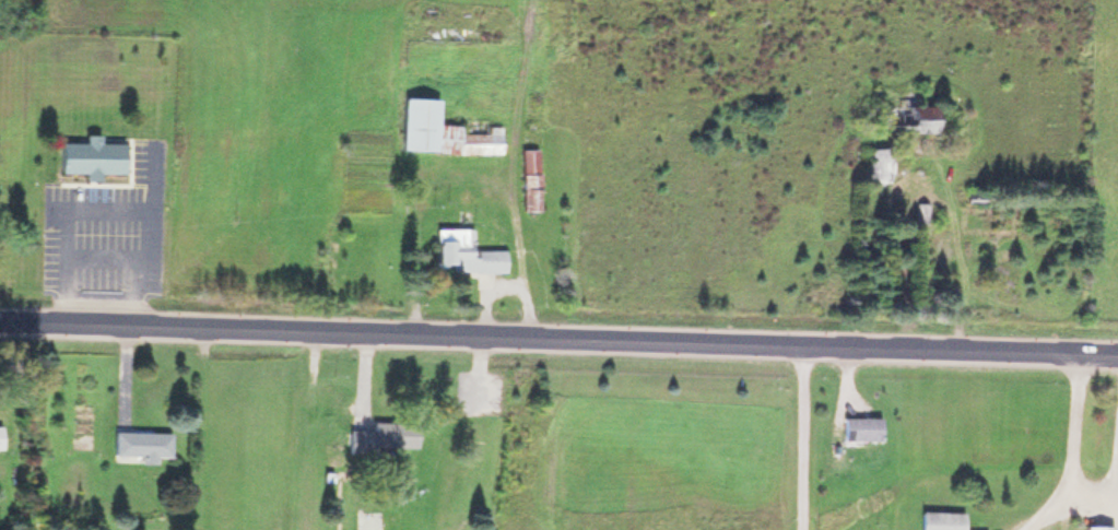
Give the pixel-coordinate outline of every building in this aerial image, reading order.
[(491,131),(457,130),(457,122),(433,122),(434,96),(399,95),(398,150),(496,151),(496,125),(491,125),(491,131)] [(880,103),(880,131),(928,131),(928,103),(880,103)] [(56,140),(56,171),(82,171),(82,178),(95,178),(95,170),(119,171),(120,140),(96,139),(96,133),(81,133),(81,140),(56,140)] [(868,178),(885,178),(885,143),(868,143),(868,178)] [(517,208),(533,208),(533,147),(517,147),(517,208)] [(432,225),(431,261),(444,262),(444,268),(499,269),(499,247),(467,247),(467,225),(432,225)] [(874,438),(874,415),(838,415),(838,438),(874,438)] [(368,443),(410,445),(411,423),(366,421),(366,428),(343,427),(342,453),(368,454),(368,443)] [(135,461),(150,461),(150,455),(166,456),(166,430),(109,430),(109,454),(135,454),(135,461)] [(959,510),(916,510),(916,529),(959,529),(959,510)]
